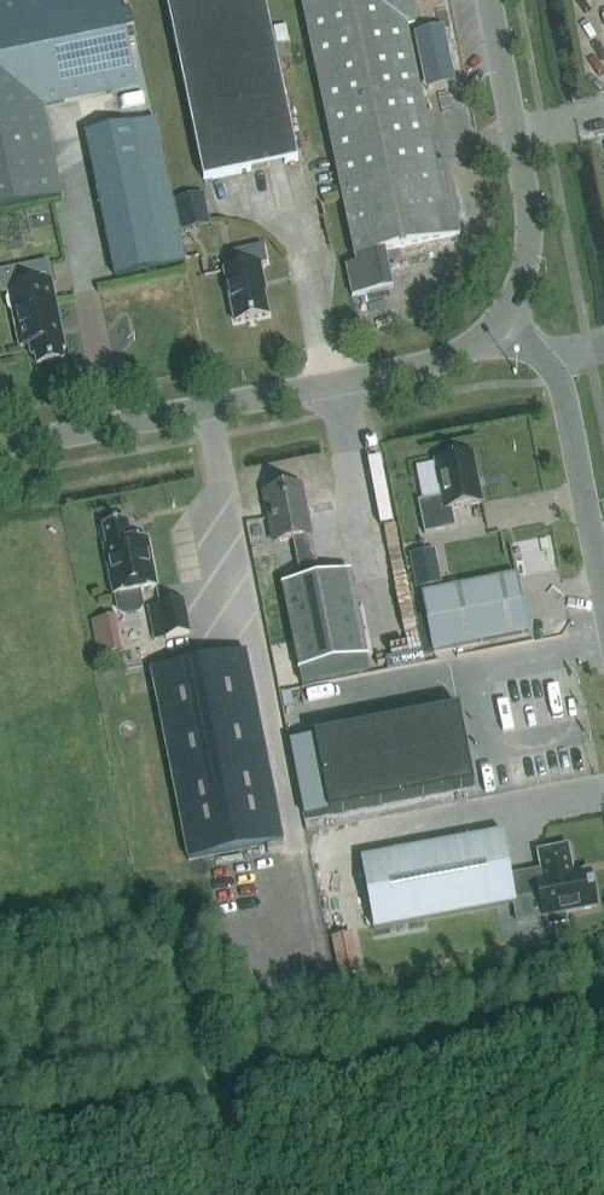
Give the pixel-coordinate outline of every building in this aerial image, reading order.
[(62,197),(43,108),(138,88),(119,0),(0,0),(0,211),(62,197)] [(204,181),(298,161),(265,0),(166,0),(204,181)] [(357,264),(347,266),(353,296),(393,288),(385,250),(459,235),(444,163),(435,165),(406,25),(415,23),(410,0),(302,0),(357,264)] [(286,26),(273,29),(276,45),(289,43),(286,26)] [(116,277),(163,267),(185,263),(155,120),(133,124),(85,135),(116,277)] [(175,200),(181,231),(210,225),(203,194),(175,200)] [(234,252),(237,268),(224,271),(235,322),(268,315),(258,266),(267,264),(264,245),(234,252)] [(38,364),(64,359),(62,349),(66,349),(52,281),(9,290),(10,295),(7,299),(9,309),(13,311),(20,346),(30,344),(32,355),(36,355),(38,364)] [(483,504),(473,453),(435,461),(442,497),(418,502),(425,534),(457,528),(453,509),(483,504)] [(265,494),(274,543),(311,536),(301,487),(265,494)] [(104,547),(114,597),(116,596),(119,612),(124,615),(139,612),(143,607),(140,592),(157,588),(147,538),(131,541),(127,521),(103,526),(107,546),(104,547)] [(513,538),(499,541),(505,572),(519,570),(513,538)] [(441,585),(435,551),(410,555),(417,589),(441,585)] [(367,658),(351,572),(283,586),(299,671),(367,658)] [(528,633),(517,576),(422,595),(433,652),(528,633)] [(118,615),(93,618),(97,653),(123,650),(118,615)] [(291,642),(272,646),(275,660),(294,656),(291,642)] [(189,861),(284,842),(246,652),(151,671),(189,861)] [(330,814),(474,787),(459,709),(315,737),(330,814)] [(568,848),(539,853),(543,872),(511,878),(503,833),(361,860),(374,931),(516,904),(515,897),(539,892),(544,918),(548,917),(549,924),(565,921),(564,914),(596,907),(589,872),(569,876),(567,869),(572,868),(568,848)] [(360,973),(352,934),(332,937),(339,976),(360,973)]
